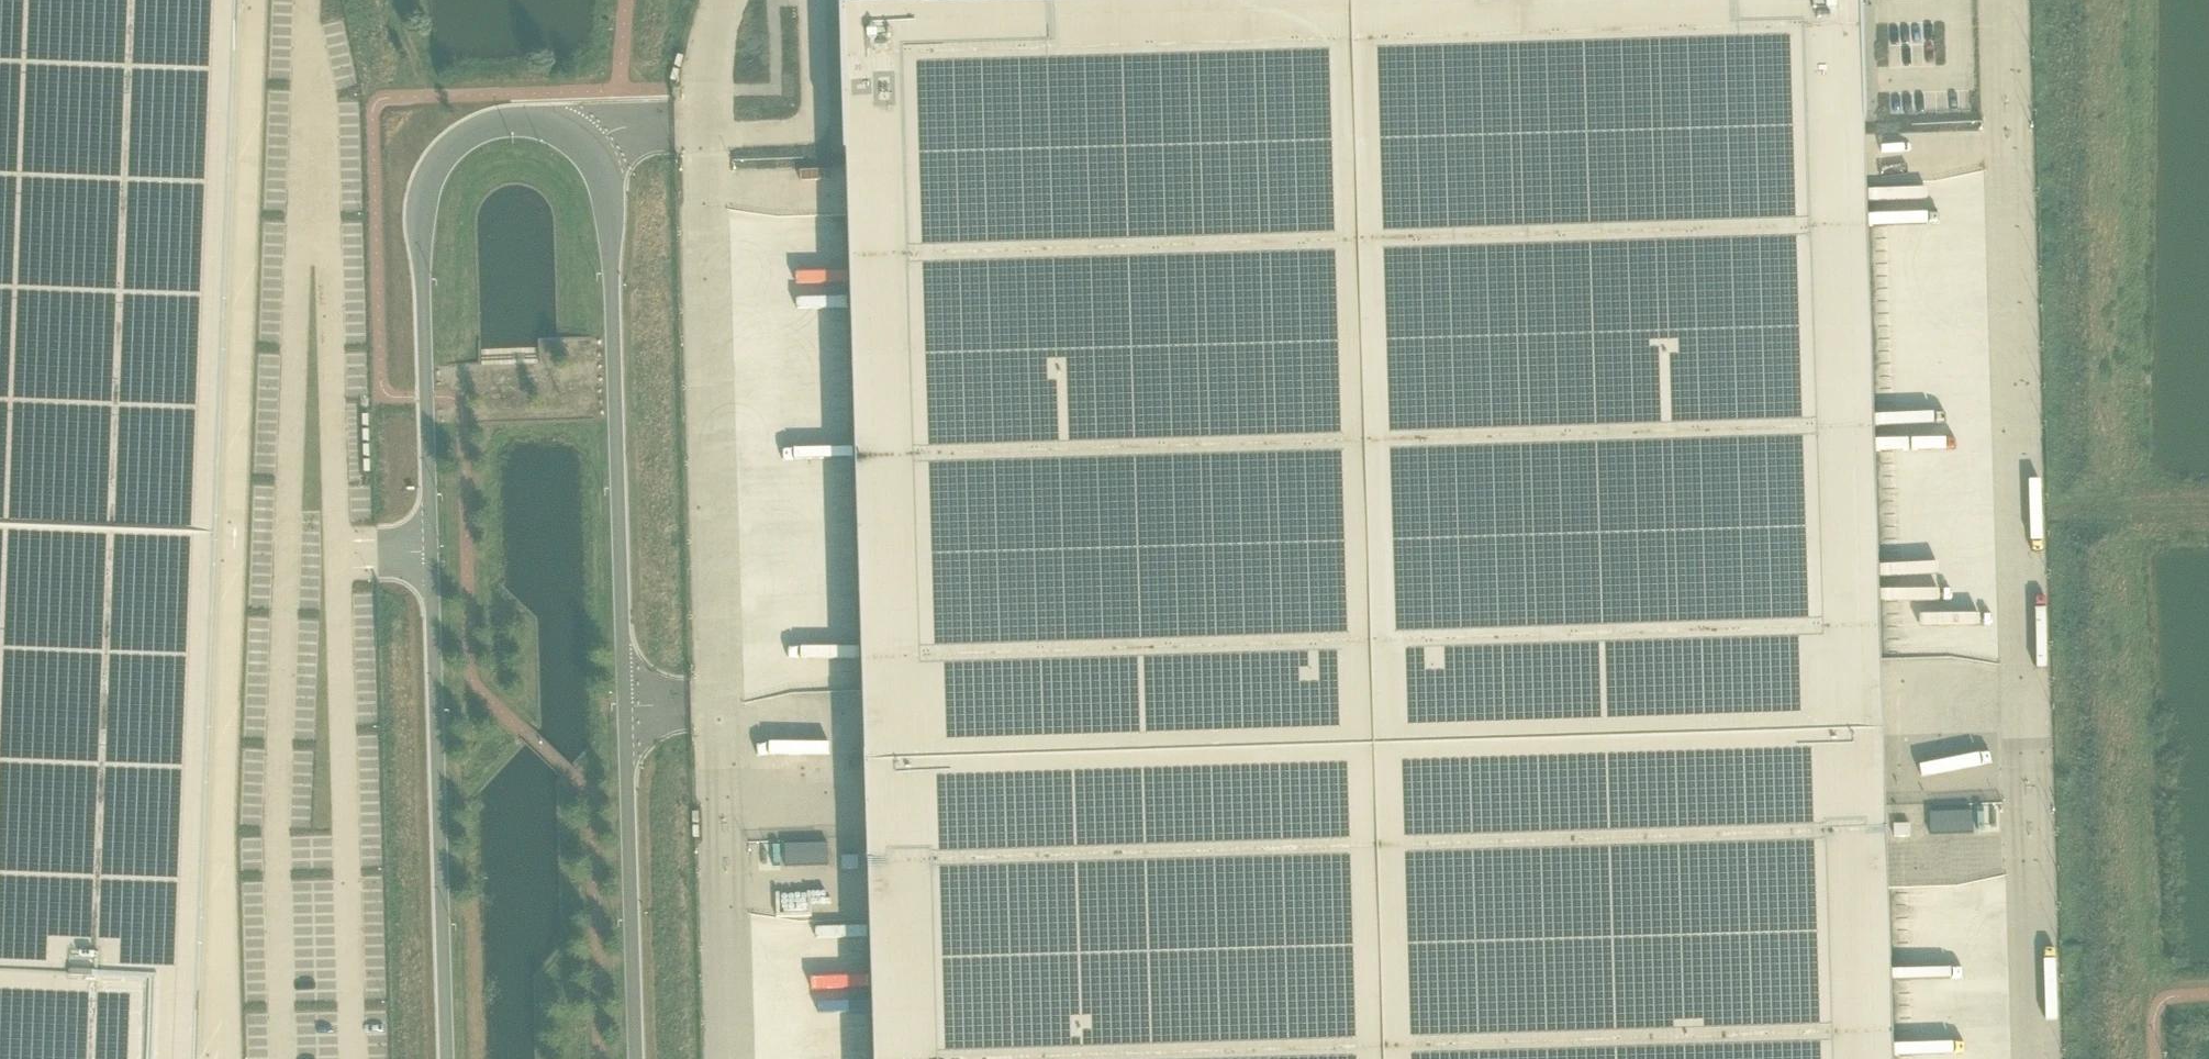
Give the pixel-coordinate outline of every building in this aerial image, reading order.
[(238,0),(0,0),(0,1058),(196,1058),(238,0)] [(874,1058),(1893,1058),(1883,735),(1860,0),(1217,0),(841,11),(864,767),(874,1058)] [(1938,549),(1936,493),(1922,494),(1924,550),(1938,549)] [(1931,811),(1932,832),(1975,830),(1974,810),(1931,811)] [(785,843),(786,864),(830,862),(829,841),(785,843)]
